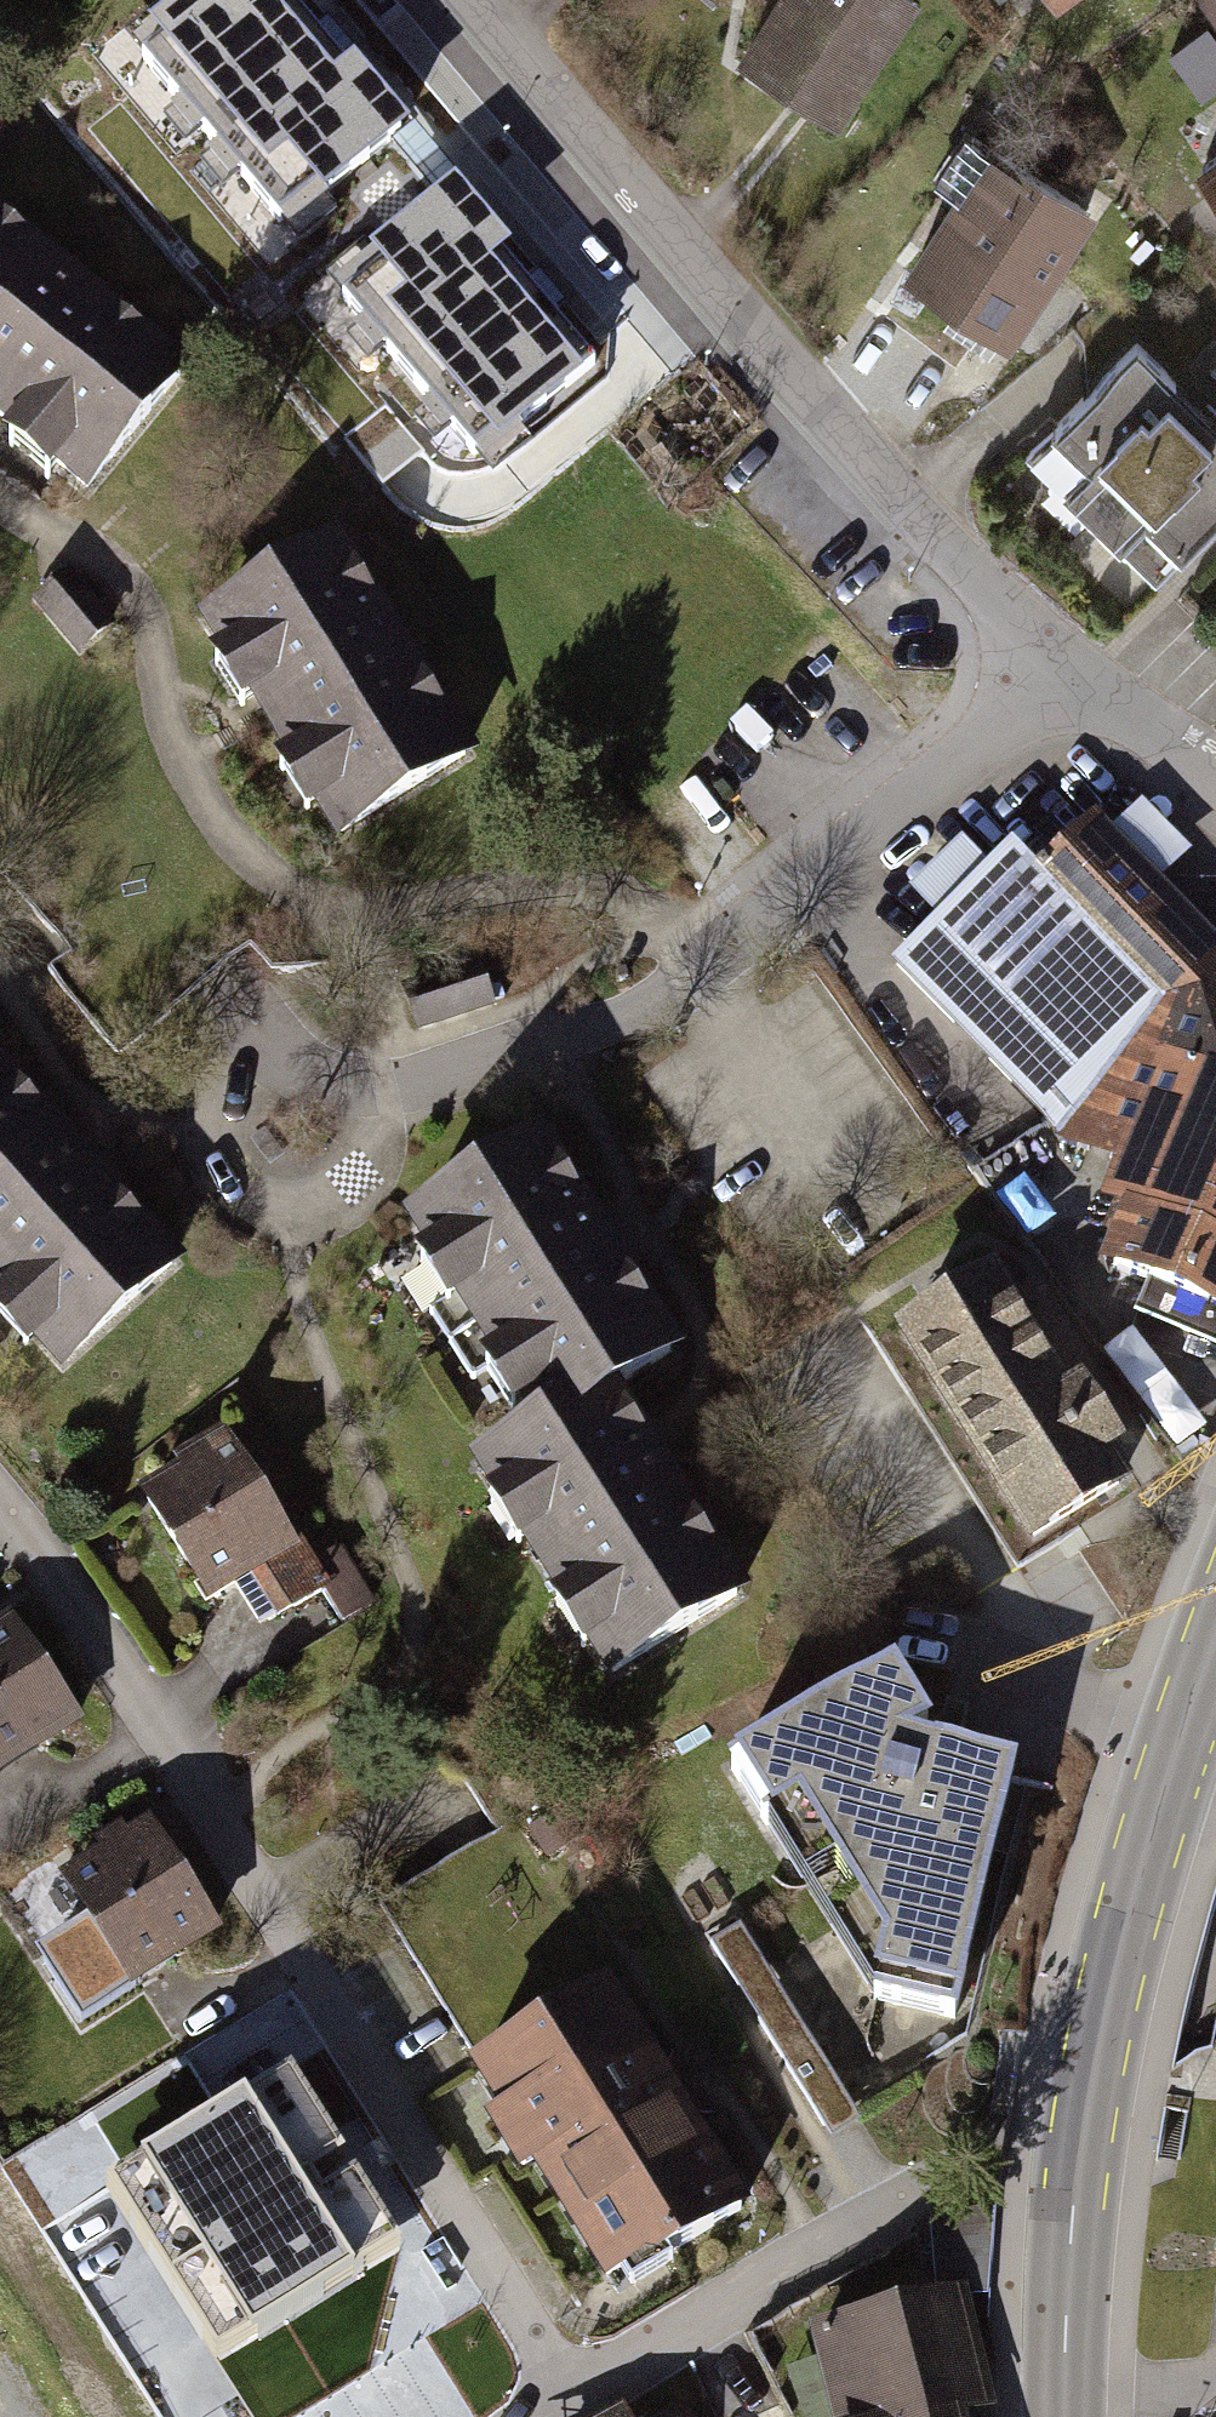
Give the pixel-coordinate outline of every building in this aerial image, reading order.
[(291,0),(200,0),(177,19),(182,25),(142,58),(279,222),(318,189),(322,195),(400,130),(291,0)] [(911,0),(784,0),(745,58),(833,117),(911,0)] [(1178,67),(1197,93),(1215,79),(1215,39),(1178,67)] [(917,270),(1006,328),(1083,210),(994,152),(917,270)] [(1202,165),(1215,184),(1215,155),(1202,165)] [(595,363),(453,197),(378,261),(382,266),(342,300),(473,454),(511,422),(517,429),(595,363)] [(0,225),(0,414),(24,434),(27,429),(45,427),(68,446),(55,460),(87,486),(180,373),(82,292),(75,300),(52,280),(58,273),(0,225)] [(1136,342),(1025,455),(1156,583),(1215,522),(1215,443),(1164,393),(1175,381),(1136,342)] [(382,621),(335,546),(211,623),(232,657),(248,647),(264,673),(260,689),(255,693),(297,761),(302,758),(318,761),(335,788),(319,797),(341,831),(465,753),(398,645),(390,650),(374,625),(382,621)] [(107,623),(67,577),(42,598),(82,645),(107,623)] [(1091,831),(1050,873),(1043,867),(1036,875),(1011,852),(897,963),(1049,1119),(1155,1164),(1215,1188),(1215,958),(1091,831)] [(489,1003),(476,966),(406,989),(419,1026),(489,1003)] [(8,1299),(12,1296),(29,1295),(49,1318),(35,1329),(63,1360),(172,1263),(86,1168),(80,1173),(60,1152),(67,1146),(0,1072),(0,1290),(8,1299)] [(528,1399),(546,1427),(607,1388),(669,1349),(602,1244),(594,1249),(579,1224),(586,1219),(540,1145),(417,1223),(436,1253),(420,1263),(445,1302),(429,1311),(472,1379),(487,1369),(512,1409),(528,1399)] [(1155,1164),(1136,1212),(1119,1204),(1108,1230),(1125,1237),(1114,1265),(1151,1280),(1138,1310),(1215,1342),(1215,1188),(1155,1164)] [(907,1332),(1035,1536),(1118,1484),(1100,1454),(1116,1444),(1080,1388),(1065,1397),(991,1280),(907,1332)] [(592,1637),(613,1671),(737,1594),(669,1486),(661,1491),(645,1466),(653,1461),(607,1388),(546,1427),(483,1466),(503,1497),(519,1488),(535,1514),(531,1531),(527,1534),(569,1601),(574,1598),(591,1601),(607,1628),(592,1637)] [(186,1473),(147,1497),(204,1589),(237,1568),(269,1620),(323,1587),(326,1585),(316,1570),(297,1539),(289,1543),(229,1446),(208,1460),(200,1447),(178,1460),(186,1473)] [(349,1549),(316,1570),(326,1585),(323,1587),(346,1625),(382,1602),(349,1549)] [(11,1622),(0,1629),(0,1759),(31,1739),(35,1745),(75,1718),(11,1622)] [(874,1996),(954,2018),(1013,1766),(907,1741),(929,1725),(894,1670),(732,1770),(765,1826),(800,1806),(884,1944),(874,1996)] [(107,1856),(69,1881),(127,1972),(166,1947),(170,1953),(212,1927),(150,1829),(127,1843),(119,1830),(99,1843),(107,1856)] [(826,2107),(846,2095),(769,1969),(738,1988),(789,2070),(799,2063),(826,2107)] [(605,1987),(478,2065),(509,2114),(517,2109),(546,2156),(538,2162),(608,2274),(657,2244),(665,2256),(742,2209),(690,2125),(682,2130),(672,2115),(675,2103),(667,2089),(656,2088),(624,2037),(632,2031),(605,1987)] [(182,2105),(97,2156),(208,2337),(272,2298),(243,2251),(344,2190),(262,2055),(233,2072),(215,2043),(163,2075),(182,2105)] [(208,2337),(257,2416),(370,2416),(345,2375),(361,2365),(340,2331),(324,2341),(317,2329),(298,2340),(272,2298),(208,2337)] [(940,2302),(820,2332),(841,2416),(958,2416),(957,2412),(966,2410),(940,2302)]
